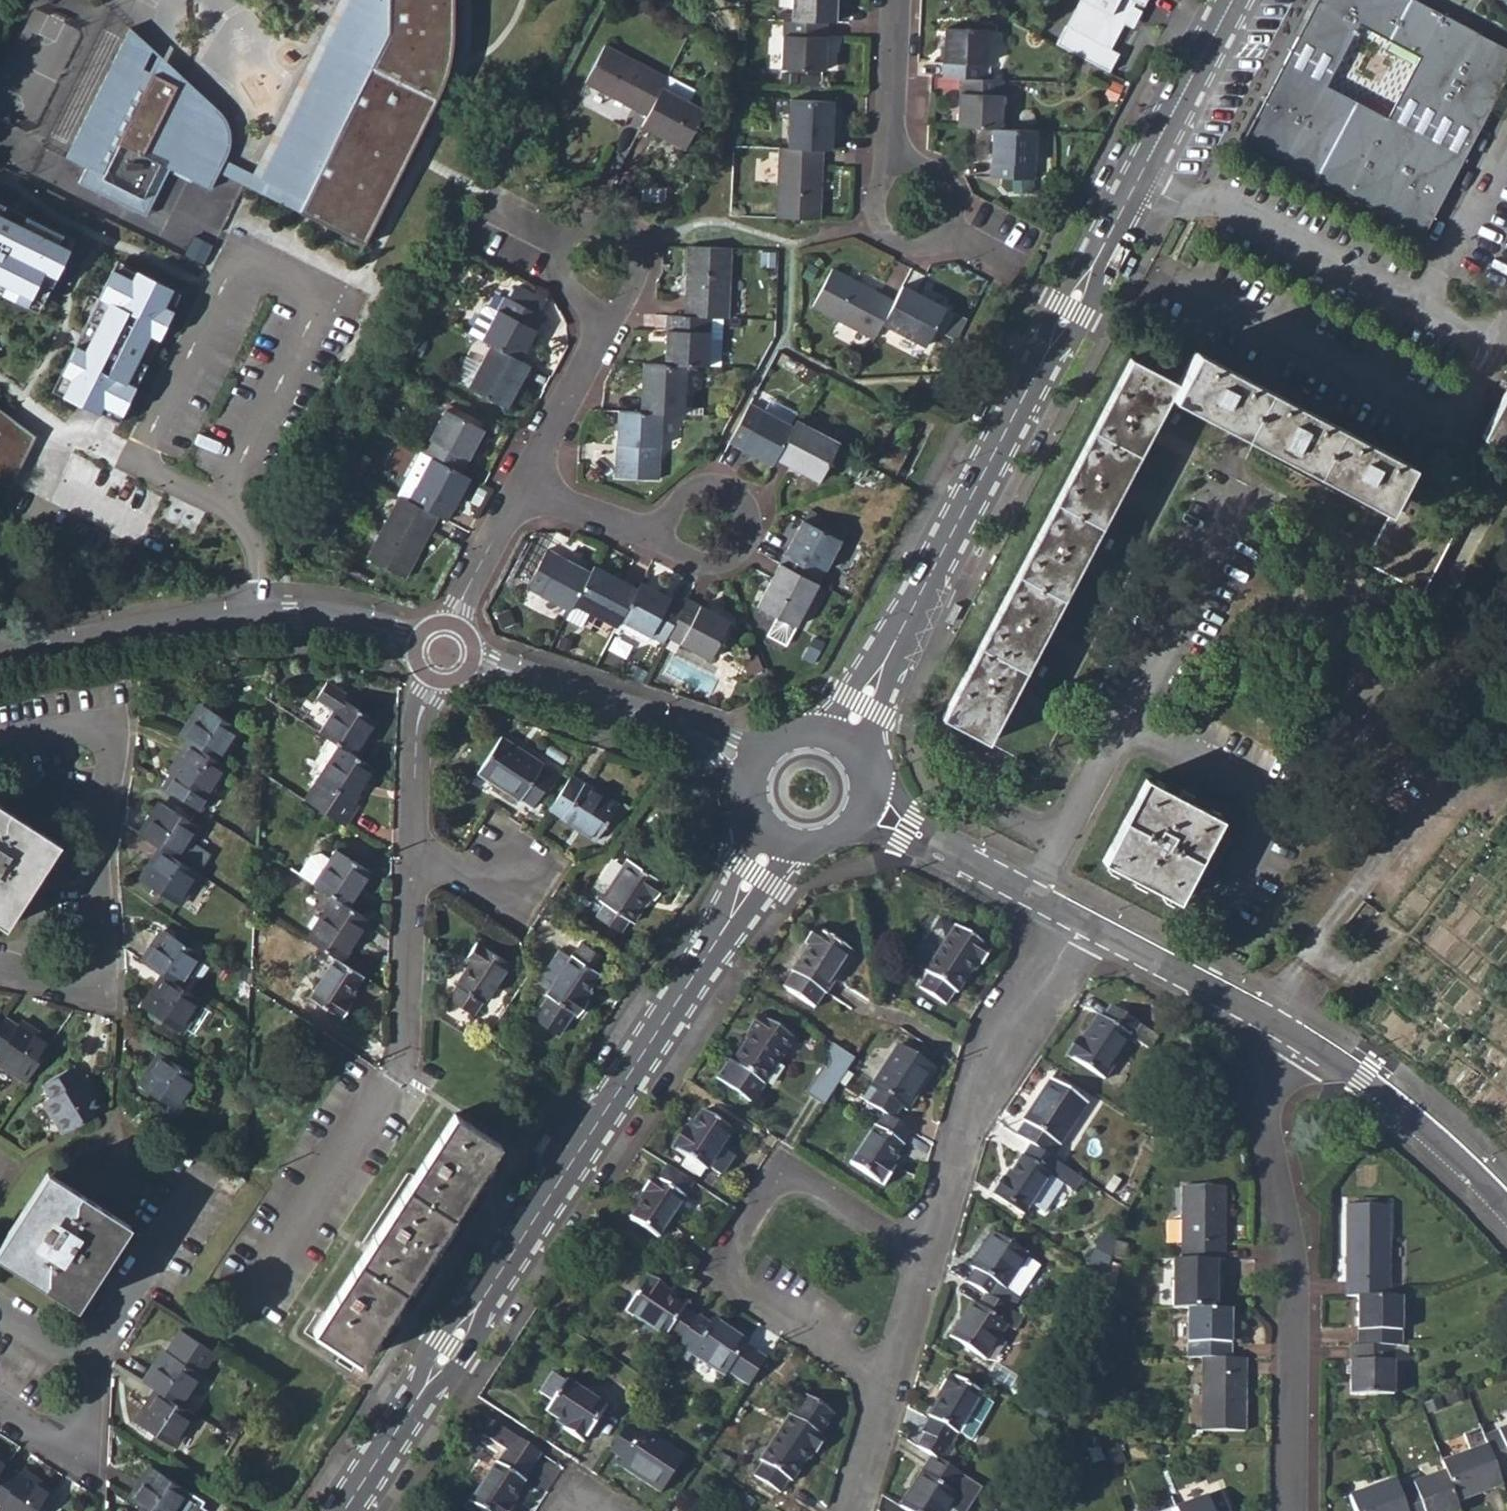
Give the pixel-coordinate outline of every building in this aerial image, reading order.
[(441,90),(449,64),(454,22),(454,0),(367,0),(367,22),(364,52),(359,63),(327,47),(262,179),(252,174),(224,160),(227,156),(232,144),(231,132),(226,120),(180,76),(172,85),(143,57),(152,48),(130,27),(97,97),(67,156),(87,166),(79,181),(120,202),(126,190),(152,203),(170,167),(210,188),(219,171),(365,244),(441,90)] [(252,174),(262,179),(327,47),(359,63),(364,52),(367,22),(367,0),(339,0),(252,174)] [(792,19),(827,21),(834,21),(835,0),(793,0),(792,19)] [(1058,44),(1111,71),(1120,54),(1111,49),(1123,26),(1132,30),(1148,0),(1081,0),(1058,44)] [(1403,89),(1476,127),(1506,70),(1506,50),(1412,0),(1318,0),(1300,34),(1338,55),(1356,22),(1421,56),(1403,89)] [(827,21),(792,19),(784,19),(782,67),(825,69),(827,21)] [(960,76),(985,77),(987,27),(944,26),(942,76),(960,76)] [(1284,64),(1322,85),(1338,55),(1300,34),(1284,64)] [(647,114),(666,77),(604,45),(584,82),(647,114)] [(180,76),(152,48),(143,57),(172,85),(180,76)] [(1422,231),(1461,158),(1388,119),(1322,85),(1284,64),(1246,137),(1422,231)] [(666,77),(647,114),(641,124),(685,147),(704,109),(689,102),(696,89),(668,74),(666,77)] [(993,126),(1001,127),(1003,78),(985,77),(960,76),(959,125),(993,126)] [(1388,119),(1461,158),(1476,127),(1403,89),(1388,119)] [(788,147),(823,149),(830,149),(833,100),(791,97),(788,147)] [(1001,127),(993,126),(991,176),(1034,177),(1035,128),(1001,127)] [(823,149),(788,147),(779,146),(776,216),(819,218),(823,149)] [(1463,189),(1475,166),(1465,160),(1453,184),(1463,189)] [(146,214),(152,203),(126,190),(120,202),(146,214)] [(0,211),(0,290),(43,313),(72,245),(0,211)] [(684,314),(725,317),(727,317),(731,247),(688,245),(684,314)] [(122,421),(183,290),(119,260),(54,390),(122,421)] [(881,322),(893,299),(832,267),(812,305),(873,337),(881,322)] [(893,299),(881,322),(925,345),(945,307),(902,284),(893,299)] [(520,359),(543,316),(521,304),(527,292),(518,287),(512,299),(505,295),(497,310),(487,305),(482,307),(469,332),(482,339),(490,343),(520,359)] [(545,301),(527,292),(521,304),(539,314),(545,301)] [(666,362),(686,364),(723,366),(725,317),(684,314),(668,313),(666,362)] [(461,374),(469,379),(490,343),(482,338),(461,374)] [(520,359),(490,343),(468,386),(505,406),(528,364),(520,359)] [(940,716),(986,740),(1169,395),(1245,435),(1385,509),(1408,463),(1268,388),(1194,349),(1176,382),(1130,357),(940,716)] [(641,411),(661,412),(683,413),(686,364),(666,362),(644,361),(641,411)] [(1506,448),(1506,385),(1481,435),(1506,448)] [(775,458),(793,425),(750,403),(730,441),(772,464),(775,458)] [(12,483),(34,435),(0,408),(0,478),(12,483)] [(423,452),(461,472),(484,429),(445,409),(423,452)] [(661,412),(641,411),(619,410),(615,475),(658,478),(661,412)] [(793,425),(775,458),(819,481),(839,442),(796,419),(793,425)] [(868,464),(893,477),(906,452),(882,439),(868,464)] [(461,472),(423,452),(412,446),(388,490),(400,496),(438,516),(446,520),(469,476),(461,472)] [(1364,560),(1421,591),(1458,521),(1418,499),(1420,494),(1409,487),(1406,493),(1400,490),(1364,560)] [(438,516),(400,496),(368,557),(405,577),(438,516)] [(781,562),(818,582),(840,539),(803,519),(781,562)] [(574,602),(589,572),(546,549),(526,587),(570,609),(574,602)] [(818,582),(781,562),(757,606),(777,617),(768,635),(785,644),(818,582)] [(621,619),(637,588),(593,565),(589,572),(574,602),(592,611),(618,625),(621,619)] [(667,636),(684,604),(640,581),(637,588),(621,619),(664,642),(667,636)] [(684,604),(667,636),(711,658),(730,621),(686,598),(684,604)] [(565,619),(583,629),(592,611),(574,602),(570,609),(565,619)] [(955,604),(947,619),(955,623),(963,608),(959,606),(955,604)] [(334,709),(320,732),(340,745),(355,755),(377,720),(342,697),(345,693),(326,681),(316,697),(334,709)] [(201,703),(180,735),(189,740),(219,760),(240,728),(201,703)] [(522,799),(534,807),(555,774),(543,766),(544,763),(502,737),(478,773),(520,801),(522,799)] [(219,760),(189,740),(169,772),(174,775),(165,789),(197,809),(206,796),(206,797),(227,765),(219,760)] [(354,801),(376,768),(355,755),(340,745),(305,801),(345,826),(358,804),(354,801)] [(583,783),(570,775),(549,808),(562,817),(562,820),(595,840),(619,805),(585,782),(583,783)] [(1102,860),(1177,900),(1221,817),(1145,777),(1102,860)] [(3,920),(57,838),(0,801),(0,918),(3,920)] [(161,802),(141,833),(161,847),(179,858),(199,827),(161,802)] [(178,903),(199,872),(179,858),(161,847),(141,878),(178,903)] [(337,849),(332,858),(314,884),(334,897),(350,908),(372,874),(337,849)] [(299,874),(314,884),(332,858),(324,852),(311,857),(299,874)] [(630,920),(634,923),(651,897),(655,898),(665,883),(628,858),(600,900),(605,903),(597,916),(621,932),(630,920)] [(342,962),(369,920),(350,908),(334,897),(307,938),(335,957),(342,962)] [(953,991),(956,994),(976,963),(981,965),(990,950),(953,926),(924,973),(928,975),(919,988),(944,1005),(953,991)] [(824,993),(826,995),(854,952),(815,927),(804,943),(807,945),(790,972),(791,974),(782,987),(814,1008),(824,993)] [(163,928),(143,961),(163,974),(180,985),(201,953),(163,928)] [(588,945),(602,954),(608,946),(594,937),(588,945)] [(484,1001),(485,1001),(510,963),(476,941),(467,956),(471,959),(456,983),(457,984),(448,998),(474,1015),(484,1001)] [(608,959),(602,954),(588,945),(583,942),(575,954),(572,954),(571,956),(549,992),(548,993),(549,995),(535,1017),(560,1033),(575,1012),(580,1015),(590,1000),(586,997),(601,973),(600,971),(608,959)] [(538,985),(549,992),(571,956),(561,950),(538,985)] [(349,1000),(364,976),(342,962),(335,957),(310,996),(342,1018),(353,1003),(349,1000)] [(181,1030),(201,999),(180,985),(163,974),(143,1005),(181,1030)] [(1066,1055),(1104,1079),(1130,1039),(1147,1048),(1155,1036),(1111,1006),(1102,1018),(1097,1016),(1081,1041),(1076,1039),(1066,1055)] [(722,1084),(750,1104),(793,1039),(758,1016),(749,1031),(752,1034),(732,1065),(734,1067),(722,1084)] [(27,1079),(52,1042),(20,1021),(16,1026),(4,1019),(0,1024),(0,1061),(27,1079)] [(807,1091),(826,1103),(855,1056),(836,1044),(807,1091)] [(897,1046),(861,1099),(884,1114),(892,1119),(900,1107),(906,1111),(933,1069),(897,1046)] [(140,1084),(177,1110),(198,1078),(161,1053),(140,1084)] [(46,1098),(64,1130),(103,1108),(84,1076),(79,1078),(72,1067),(45,1082),(52,1095),(46,1098)] [(1024,1124),(1017,1136),(1030,1145),(1050,1159),(1086,1104),(1050,1080),(1022,1122),(1024,1124)] [(671,1147),(706,1170),(731,1132),(701,1111),(688,1129),(684,1127),(671,1147)] [(315,1330),(360,1360),(499,1144),(456,1114),(315,1330)] [(900,1144),(909,1130),(892,1119),(884,1114),(876,1127),(873,1126),(850,1162),(882,1184),(894,1167),(891,1164),(903,1145),(900,1144)] [(543,1151),(553,1136),(545,1131),(535,1146),(539,1148),(543,1151)] [(1073,1189),(1080,1179),(1050,1159),(1030,1145),(1021,1158),(1020,1158),(1006,1180),(1002,1177),(992,1193),(1024,1214),(1032,1203),(1051,1174),(1064,1184),(1073,1189)] [(73,1302),(126,1221),(53,1174),(0,1254),(0,1255),(73,1302)] [(1032,1203),(1046,1212),(1064,1184),(1051,1174),(1032,1203)] [(630,1218),(657,1237),(682,1199),(651,1178),(641,1194),(644,1196),(630,1218)] [(1215,1308),(1215,1260),(1222,1260),(1222,1187),(1180,1187),(1179,1260),(1172,1260),(1172,1307),(1185,1308),(1184,1359),(1200,1359),(1200,1429),(1242,1430),(1243,1359),(1229,1358),(1229,1309),(1215,1308)] [(1345,1203),(1345,1298),(1357,1298),(1387,1298),(1388,1204),(1345,1203)] [(974,1270),(966,1283),(984,1294),(1010,1311),(1018,1299),(1005,1290),(1024,1260),(1026,1257),(992,1233),(970,1267),(974,1270)] [(1091,1266),(1107,1271),(1113,1254),(1118,1255),(1122,1243),(1101,1236),(1091,1266)] [(1005,1290),(1018,1299),(1038,1268),(1024,1260),(1005,1290)] [(667,1336),(679,1345),(696,1318),(684,1310),(685,1307),(666,1293),(668,1289),(649,1277),(626,1312),(644,1323),(658,1333),(665,1338),(667,1336)] [(1014,1331),(1022,1319),(1010,1311),(984,1294),(976,1307),(970,1304),(949,1337),(984,1360),(1007,1327),(1014,1331)] [(1391,1361),(1391,1346),(1398,1346),(1398,1298),(1387,1298),(1357,1298),(1356,1346),(1349,1346),(1349,1396),(1390,1396),(1391,1361)] [(711,1325),(698,1316),(696,1318),(679,1345),(675,1351),(688,1360),(692,1355),(725,1376),(747,1342),(714,1320),(711,1325)] [(638,1334),(652,1342),(658,1333),(644,1323),(638,1334)] [(164,1349),(143,1381),(156,1389),(181,1405),(202,1373),(200,1372),(214,1352),(180,1329),(166,1349),(164,1349)] [(1391,1361),(1408,1361),(1409,1346),(1398,1346),(1391,1346),(1391,1361)] [(582,1443),(606,1407),(566,1381),(565,1382),(552,1373),(539,1393),(552,1401),(545,1412),(564,1424),(561,1429),(582,1443)] [(924,1434),(915,1448),(931,1458),(943,1465),(952,1451),(947,1447),(955,1435),(957,1435),(981,1396),(947,1374),(938,1390),(941,1392),(927,1417),(929,1418),(921,1431),(924,1434)] [(173,1445),(194,1413),(181,1405),(156,1389),(136,1421),(173,1445)] [(787,1480),(792,1482),(811,1453),(814,1455),(825,1438),(820,1434),(832,1414),(804,1395),(791,1415),(788,1415),(759,1460),(762,1463),(754,1476),(779,1492),(787,1480)] [(639,1434),(625,1425),(609,1450),(622,1459),(617,1465),(659,1493),(684,1457),(642,1429),(639,1434)] [(1482,1435),(1478,1426),(1462,1433),(1467,1452),(1440,1462),(1442,1471),(1397,1488),(1394,1480),(1348,1497),(1353,1510),(1457,1510),(1454,1502),(1500,1484),(1497,1476),(1506,1472),(1506,1426),(1482,1435)] [(509,1505),(524,1482),(523,1479),(530,1467),(506,1451),(497,1463),(495,1462),(464,1510),(512,1510),(513,1508),(509,1505)] [(5,1467),(9,1462),(0,1457),(0,1476),(5,1467)] [(961,1477),(943,1465),(931,1458),(899,1507),(905,1510),(947,1510),(957,1496),(952,1492),(961,1477)] [(130,1497),(143,1505),(151,1510),(175,1510),(188,1490),(150,1466),(130,1497)] [(2,1510),(39,1510),(52,1491),(21,1470),(17,1475),(5,1467),(0,1476),(0,1499),(2,1501),(0,1503),(0,1510),(2,1510)] [(1219,1492),(1162,1510),(1226,1510),(1219,1492)]
